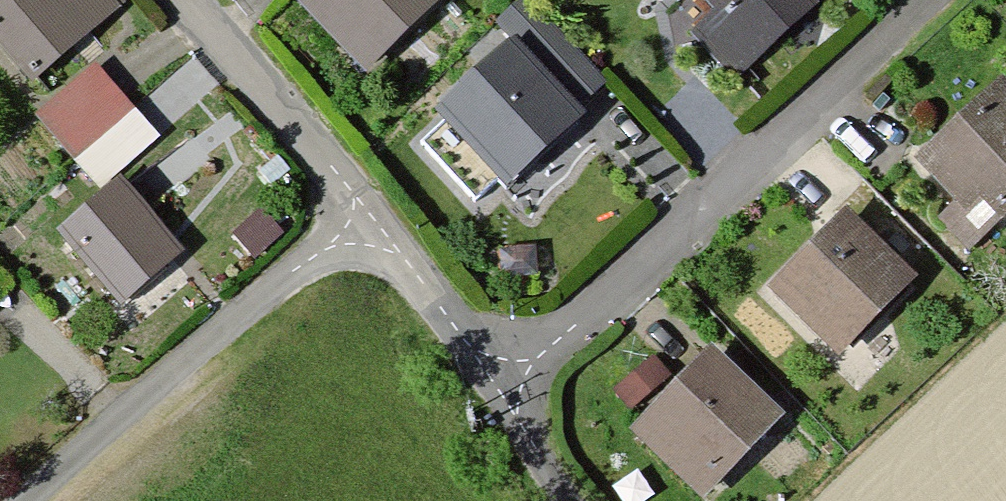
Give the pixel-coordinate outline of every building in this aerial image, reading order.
[(113,0),(0,0),(0,47),(30,81),(116,4),(113,0)] [(366,70),(438,0),(297,0),(366,70)] [(576,107),(602,83),(523,0),(519,0),(496,22),(516,42),(576,107)] [(814,0),(708,0),(717,10),(694,31),(737,77),(817,3),(814,0)] [(516,42),(441,113),(447,119),(498,172),(510,185),(584,115),(576,107),(516,42)] [(42,111),(107,183),(170,127),(105,55),(42,111)] [(1000,80),(918,159),(960,203),(940,222),(968,252),(1005,216),(1005,86),(1000,80)] [(474,195),(498,172),(447,119),(423,142),(474,195)] [(120,180),(60,233),(122,302),(182,250),(120,180)] [(913,280),(847,213),(771,288),(837,355),(913,280)] [(780,416),(711,350),(631,432),(700,498),(780,416)]
